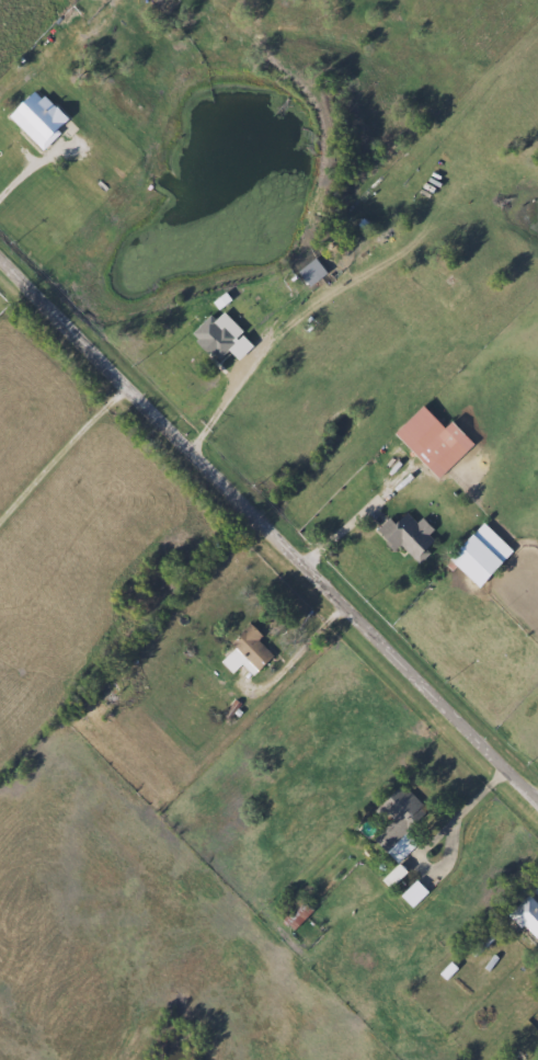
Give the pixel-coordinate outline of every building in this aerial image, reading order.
[(67,122),(38,150),(5,116),(34,89),(67,122)] [(471,446),(435,480),(424,469),(432,461),(413,442),(434,421),(440,429),(448,422),(471,446)] [(399,546),(392,552),(373,534),(387,520),(392,525),(404,513),(415,523),(420,518),(433,531),(426,537),(435,545),(417,563),(399,546)] [(476,589),(445,559),(481,523),(512,554),(476,589)] [(252,675),(240,663),(230,673),(216,659),(248,628),(273,654),(252,675)] [(425,892),(410,908),(399,896),(414,880),(425,892)] [(537,905),(537,904),(537,948),(506,914),(526,894),(537,905)] [(291,931),(277,916),(297,897),(311,911),(291,931)]
